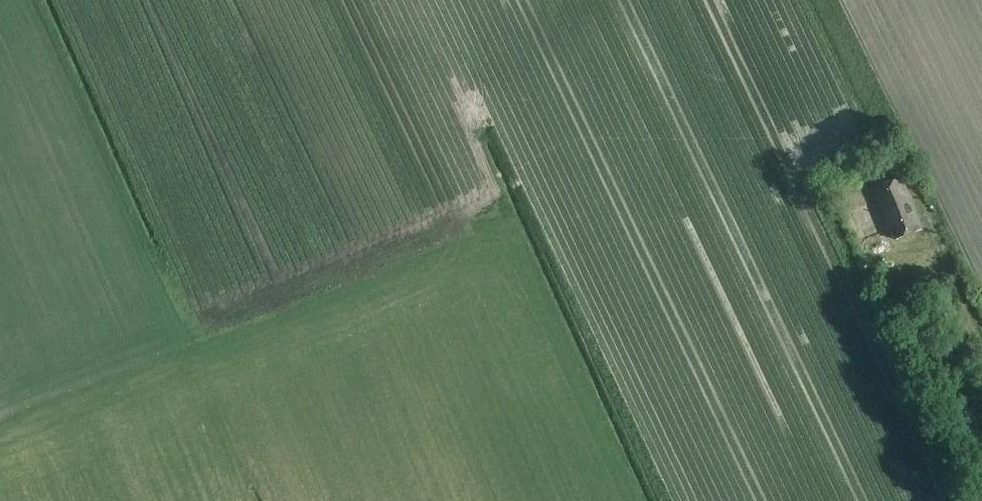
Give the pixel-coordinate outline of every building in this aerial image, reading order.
[(923,231),(901,184),(868,199),(890,246),(923,231)] [(863,239),(880,232),(869,203),(852,210),(863,239)]
